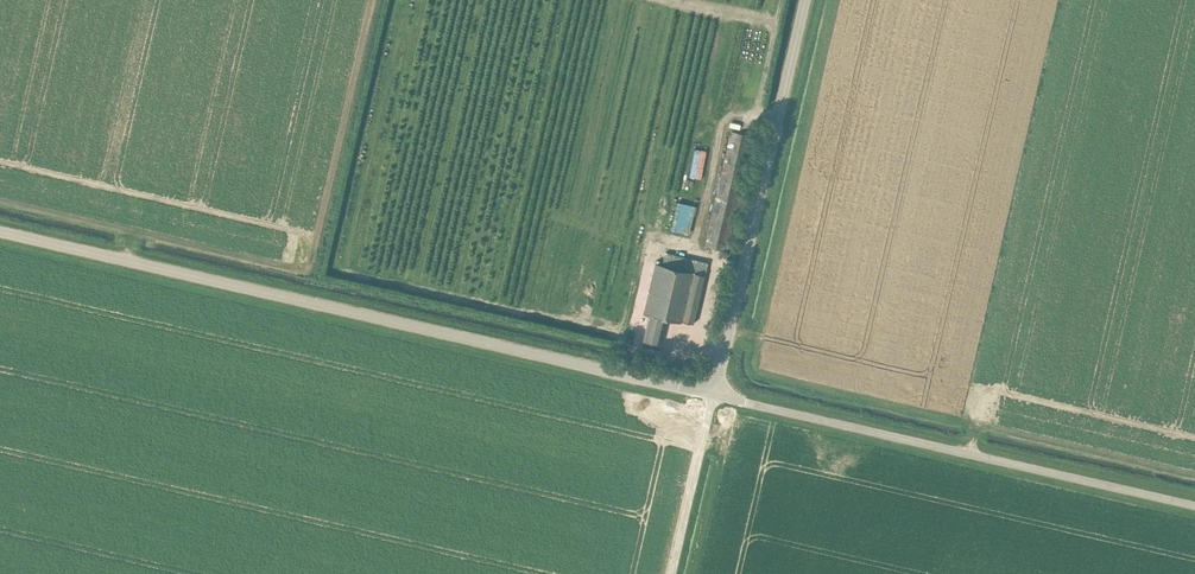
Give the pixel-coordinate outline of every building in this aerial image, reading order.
[(752,137),(731,132),(705,247),(720,250),(719,255),(725,256),(752,137)] [(693,324),(705,276),(655,264),(644,313),(650,315),(643,340),(658,343),(664,318),(681,322),(681,321),(693,324)]
